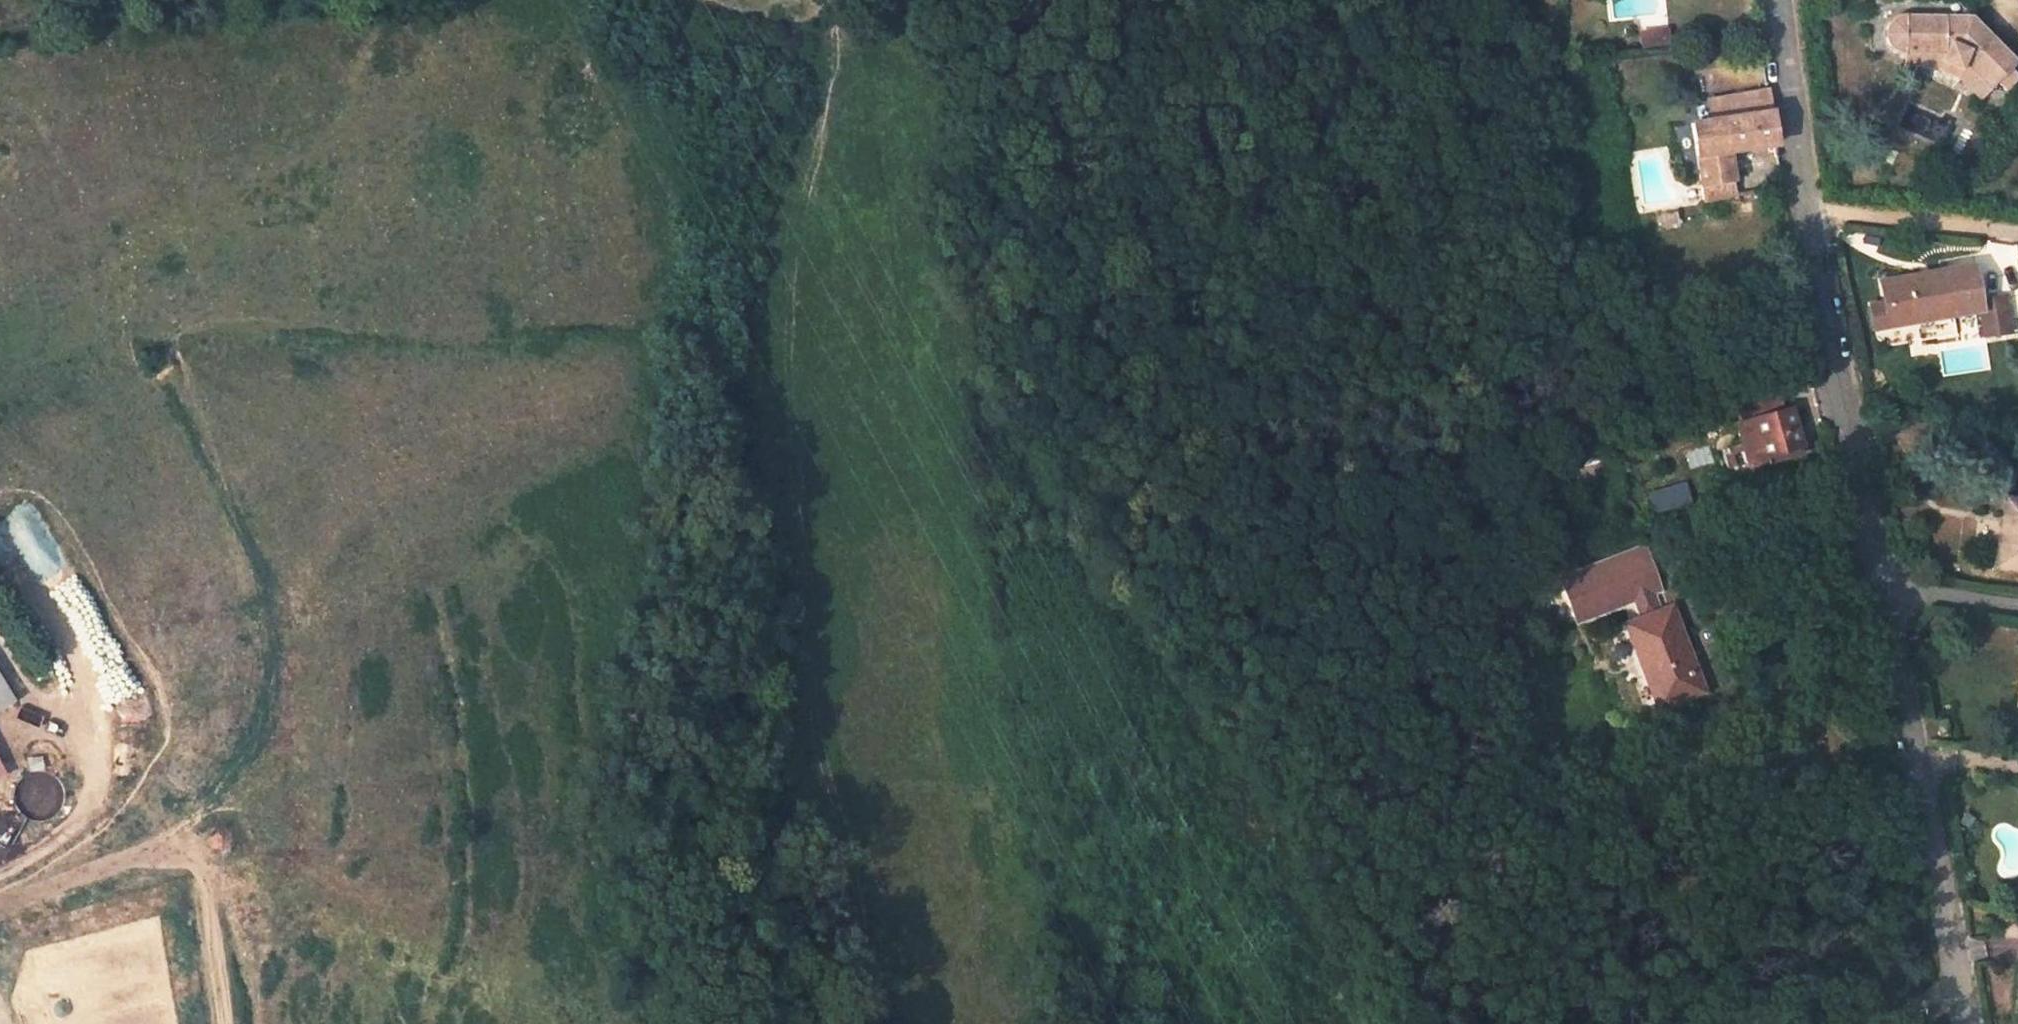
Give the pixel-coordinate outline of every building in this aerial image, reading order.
[(2012,61),(1969,18),(1905,19),(1899,21),(1895,25),(1892,30),(1892,35),(1894,40),(1901,45),(1904,47),(1909,49),(1910,63),(1941,64),(1959,73),(1979,94),(2012,61)] [(1639,30),(1642,49),(1671,44),(1668,25),(1639,30)] [(1768,90),(1706,101),(1708,113),(1713,111),(1714,117),(1771,108),(1768,90)] [(1735,183),(1730,153),(1776,146),(1771,108),(1714,117),(1714,121),(1678,127),(1684,168),(1685,171),(1703,168),(1707,199),(1733,195),(1731,183),(1735,183)] [(1980,301),(1973,264),(1892,277),(1899,318),(1935,311),(1936,316),(1951,313),(1951,309),(1980,301)] [(1890,323),(1936,316),(1935,311),(1899,318),(1892,277),(1882,279),(1890,323)] [(2006,334),(1999,298),(1980,301),(1986,337),(2006,334)] [(1789,408),(1736,422),(1744,453),(1764,447),(1766,455),(1799,446),(1789,408)] [(1644,545),(1580,570),(1577,561),(1565,566),(1569,574),(1564,576),(1580,619),(1636,598),(1643,617),(1627,622),(1659,707),(1705,690),(1672,605),(1661,610),(1654,591),(1661,588),(1644,545)] [(14,699),(0,677),(0,707),(14,699)] [(1938,720),(1940,735),(1950,734),(1947,717),(1938,720)]
